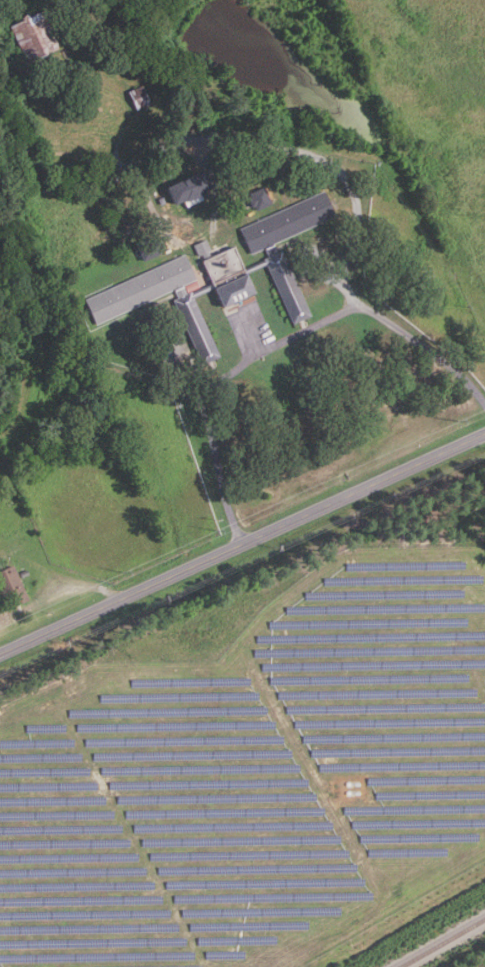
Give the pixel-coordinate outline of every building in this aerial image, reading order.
[(13,26),(45,10),(63,47),(30,63),(13,26)] [(139,110),(130,91),(144,85),(152,103),(139,110)] [(178,204),(169,187),(205,170),(213,188),(204,192),(205,194),(188,202),(187,200),(178,204)] [(259,210),(257,206),(254,208),(250,198),(253,197),(251,193),(266,187),(273,204),(259,210)] [(205,365),(176,300),(181,298),(177,290),(99,325),(88,299),(187,254),(199,280),(187,286),(190,293),(194,291),(195,293),(216,284),(205,261),(237,246),(247,269),(268,260),(267,258),(272,256),(268,248),(255,254),(243,228),(327,190),(338,216),(276,244),(280,253),(285,251),(314,316),(296,324),(270,264),(249,274),(257,292),(226,307),(216,286),(196,295),(224,356),(205,365)] [(201,256),(196,245),(208,240),(213,250),(201,256)] [(7,605),(0,590),(0,572),(15,565),(31,600),(16,607),(13,602),(7,605)] [(29,569),(32,575),(24,578),(22,573),(29,569)]
